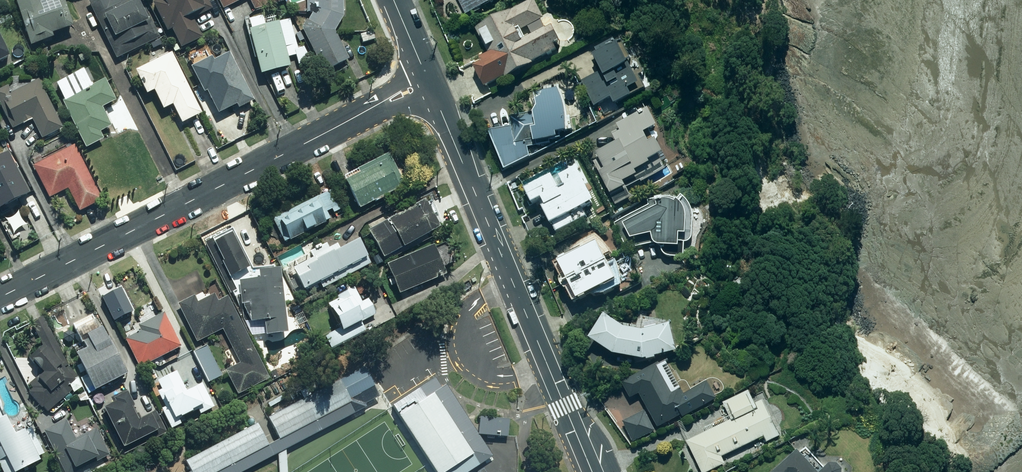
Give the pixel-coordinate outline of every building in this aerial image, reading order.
[(29,47),(52,39),(51,36),(70,29),(60,0),(47,0),(38,3),(36,0),(12,0),(29,47)] [(126,0),(113,0),(110,2),(109,0),(89,0),(87,1),(118,58),(159,36),(140,0),(130,0),(127,2),(126,0)] [(212,6),(209,0),(160,0),(153,3),(177,50),(200,39),(189,17),(212,6)] [(224,12),(245,0),(218,0),(224,12)] [(256,9),(279,0),(252,0),(256,9)] [(303,5),(307,5),(307,17),(308,17),(300,32),(322,72),(348,58),(334,33),(341,18),(342,0),(303,0),(303,5)] [(466,15),(499,0),(459,0),(466,15)] [(568,48),(550,12),(543,15),(535,0),(534,0),(476,29),(488,54),(477,59),(480,64),(472,68),(483,90),(511,76),(553,56),(568,48)] [(274,14),(244,23),(260,77),(289,69),(287,60),(299,56),(290,21),(277,24),(274,14)] [(632,98),(628,90),(638,84),(633,75),(629,77),(624,68),(629,66),(619,47),(615,41),(589,54),(599,72),(580,82),(594,108),(611,99),(615,107),(632,98)] [(236,112),(256,102),(231,51),(213,59),(211,56),(192,65),(217,116),(234,108),(236,112)] [(146,97),(151,93),(162,111),(170,106),(182,126),(205,112),(167,52),(132,74),(146,97)] [(56,82),(83,149),(104,141),(101,134),(111,130),(103,111),(114,107),(104,82),(88,88),(82,72),(56,82)] [(59,123),(38,80),(0,99),(0,101),(13,128),(31,120),(40,139),(60,129),(59,123)] [(512,124),(488,135),(504,170),(531,158),(528,151),(528,149),(544,147),(544,143),(558,140),(558,137),(576,134),(573,118),(565,119),(563,106),(561,92),(534,96),(536,110),(510,115),(512,124)] [(647,111),(613,128),(615,132),(607,136),(609,140),(604,142),(607,149),(596,155),(604,171),(599,174),(610,196),(627,188),(627,190),(643,182),(645,188),(673,174),(668,164),(662,166),(658,159),(663,157),(655,142),(649,145),(644,136),(656,130),(647,111)] [(102,202),(72,146),(31,168),(48,200),(68,189),(81,213),(102,202)] [(8,152),(0,155),(0,207),(28,193),(8,152)] [(404,187),(388,154),(355,170),(358,175),(343,182),(356,210),(404,187)] [(593,204),(583,183),(587,181),(583,173),(579,175),(576,170),(553,182),(551,177),(527,189),(524,191),(531,206),(539,202),(551,226),(554,225),(558,233),(588,218),(583,209),(593,204)] [(332,190),(272,218),(283,243),(328,222),(324,214),(331,211),(332,214),(341,209),(332,190)] [(645,201),(647,206),(617,223),(631,250),(653,245),(654,248),(679,248),(679,237),(686,236),(686,218),(673,197),(645,201)] [(437,227),(423,202),(381,225),(377,217),(364,224),(383,258),(437,227)] [(228,235),(212,244),(221,261),(219,262),(227,279),(246,270),(228,235)] [(616,265),(608,268),(604,260),(612,256),(596,237),(570,254),(572,258),(558,264),(576,302),(590,295),(599,298),(621,288),(616,265)] [(322,289),(370,265),(358,242),(340,251),(337,245),(328,250),(325,245),(318,248),(316,246),(308,250),(314,262),(292,273),(302,292),(319,283),(322,289)] [(424,293),(421,285),(445,276),(433,246),(386,266),(391,280),(388,281),(390,287),(394,285),(397,295),(401,303),(424,293)] [(286,335),(278,271),(258,273),(259,282),(236,285),(239,306),(246,305),(249,326),(262,324),(264,338),(286,335)] [(326,305),(339,330),(325,337),(331,349),(343,342),(341,338),(347,335),(345,331),(376,314),(368,299),(361,302),(354,288),(334,298),(335,300),(326,305)] [(131,310),(122,291),(105,300),(115,318),(131,310)] [(231,363),(222,367),(236,394),(266,379),(226,298),(216,302),(213,296),(198,303),(195,297),(177,305),(194,343),(222,330),(232,349),(226,352),(231,363)] [(181,348),(163,313),(136,327),(140,333),(125,341),(140,368),(181,348)] [(90,317),(73,326),(79,337),(96,329),(90,317)] [(625,329),(604,317),(589,339),(614,357),(646,361),(676,353),(669,323),(641,317),(636,328),(628,325),(625,329)] [(76,339),(70,327),(59,332),(65,344),(76,339)] [(27,393),(45,413),(79,383),(48,328),(38,333),(45,345),(29,360),(41,374),(27,387),(30,390),(27,393)] [(124,377),(100,330),(82,339),(87,349),(73,356),(84,378),(80,380),(85,390),(90,388),(93,393),(124,377)] [(222,376),(207,347),(194,354),(208,382),(222,376)] [(657,428),(715,399),(707,383),(682,396),(664,360),(621,382),(630,401),(641,395),(657,428)] [(270,417),(286,448),(367,406),(365,401),(377,395),(364,369),(270,417)] [(186,392),(176,372),(157,381),(161,390),(157,392),(164,408),(161,410),(170,429),(181,424),(179,419),(195,411),(198,416),(214,409),(202,384),(186,392)] [(388,409),(432,471),(464,471),(491,454),(437,376),(388,409)] [(122,450),(157,431),(149,416),(136,423),(129,410),(133,408),(128,399),(130,398),(126,391),(111,399),(109,395),(96,402),(122,450)] [(763,437),(766,443),(781,436),(763,401),(755,405),(748,391),(723,404),(731,419),(717,426),(712,416),(692,427),(697,437),(686,443),(701,471),(712,471),(725,465),(722,458),(763,437)] [(655,432),(645,412),(622,423),(633,443),(655,432)] [(3,471),(19,471),(37,462),(36,459),(43,455),(29,429),(12,438),(0,416),(0,466),(3,471)] [(43,432),(62,471),(76,471),(78,471),(77,469),(107,454),(96,430),(75,440),(66,421),(43,432)] [(188,457),(195,468),(188,471),(215,471),(268,444),(256,421),(188,457)] [(779,471),(848,471),(833,457),(827,463),(815,450),(804,460),(798,454),(779,471)]
